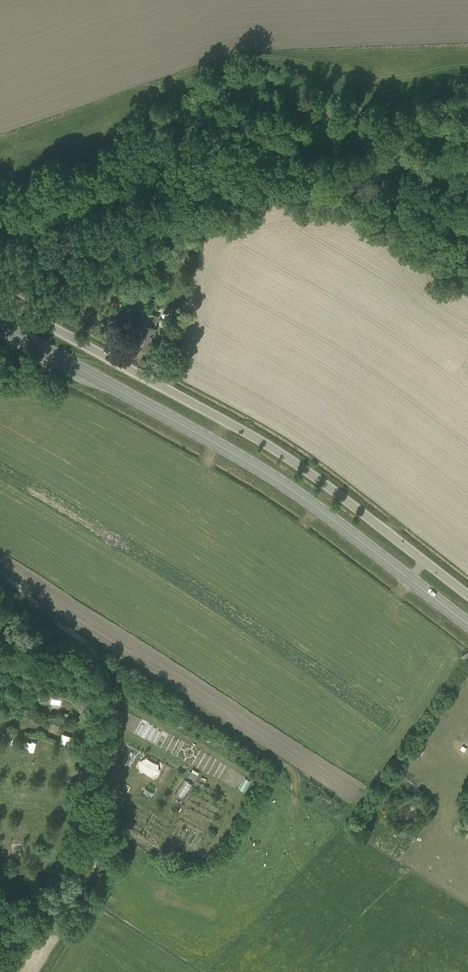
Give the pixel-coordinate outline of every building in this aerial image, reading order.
[(132,289),(126,305),(138,309),(144,293),(132,289)] [(155,328),(154,328),(157,316),(143,312),(132,344),(148,349),(155,328)] [(133,759),(135,760),(138,753),(131,750),(125,763),(130,765),(133,759)] [(69,753),(67,765),(73,766),(73,762),(82,763),(83,755),(69,753)] [(187,798),(194,783),(185,779),(178,794),(187,798)]
